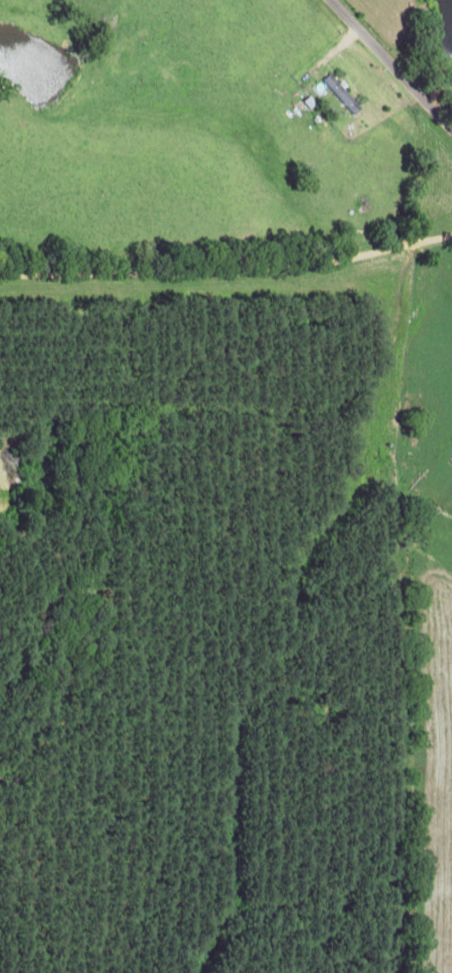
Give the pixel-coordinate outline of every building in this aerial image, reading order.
[(317,80),(349,114),(357,106),(326,72),(317,80)]
